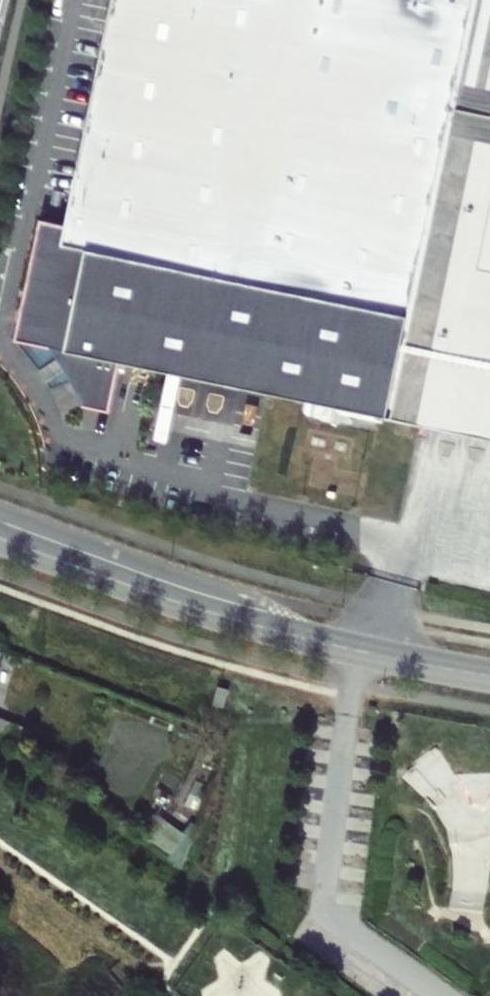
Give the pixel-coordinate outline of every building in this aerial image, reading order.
[(84,404),(112,409),(122,359),(489,438),(489,0),(114,0),(67,223),(41,217),(17,336),(54,344),(71,372),(84,404)] [(5,740),(13,727),(0,720),(0,737),(5,740)]
